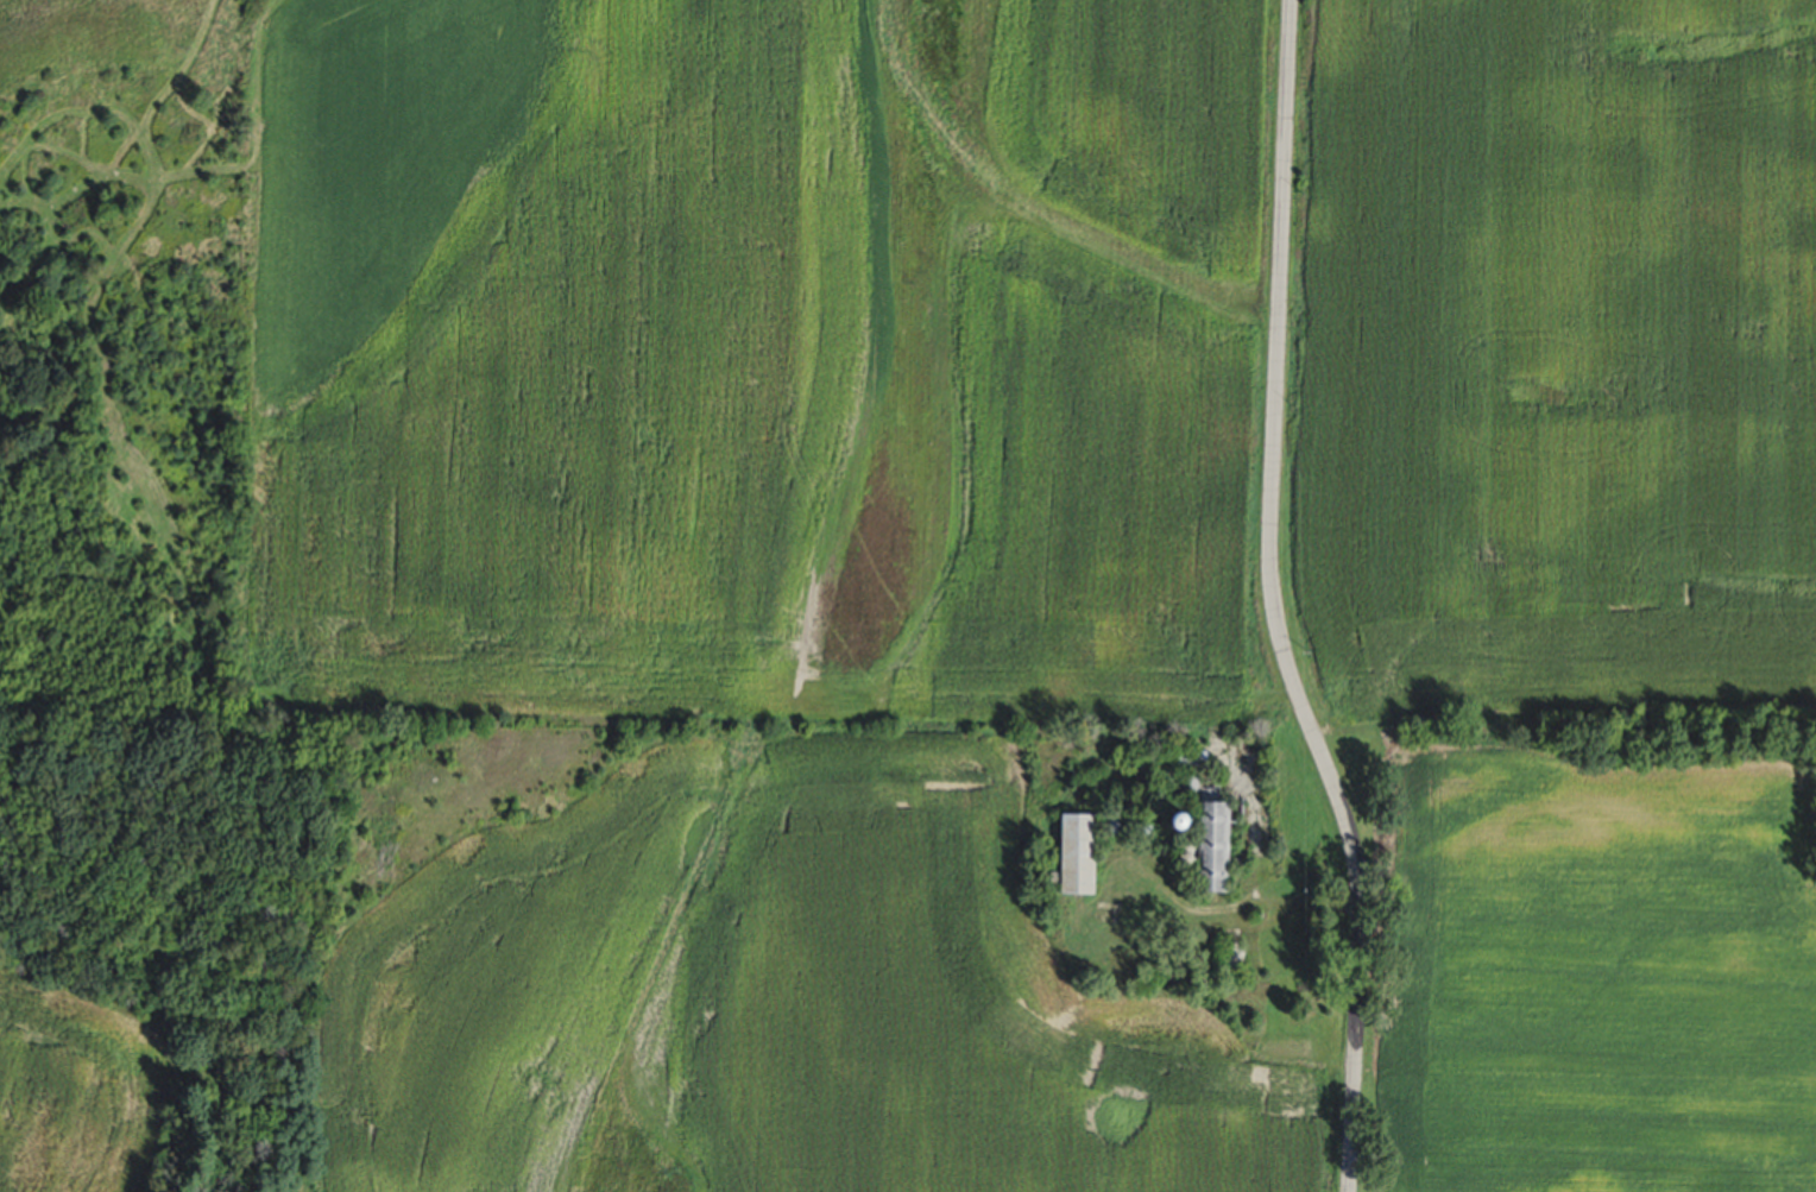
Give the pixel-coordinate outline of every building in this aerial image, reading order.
[(1188,895),(1222,894),(1222,802),(1216,803),(1218,774),(1202,776),(1204,751),(1139,751),(1135,774),(1179,772),(1178,803),(1188,803),(1188,818),(1186,818),(1186,825),(1188,825),(1188,844),(1185,844),(1186,849),(1188,849),(1188,895)] [(1052,896),(1086,896),(1087,812),(1053,812),(1052,896)]
